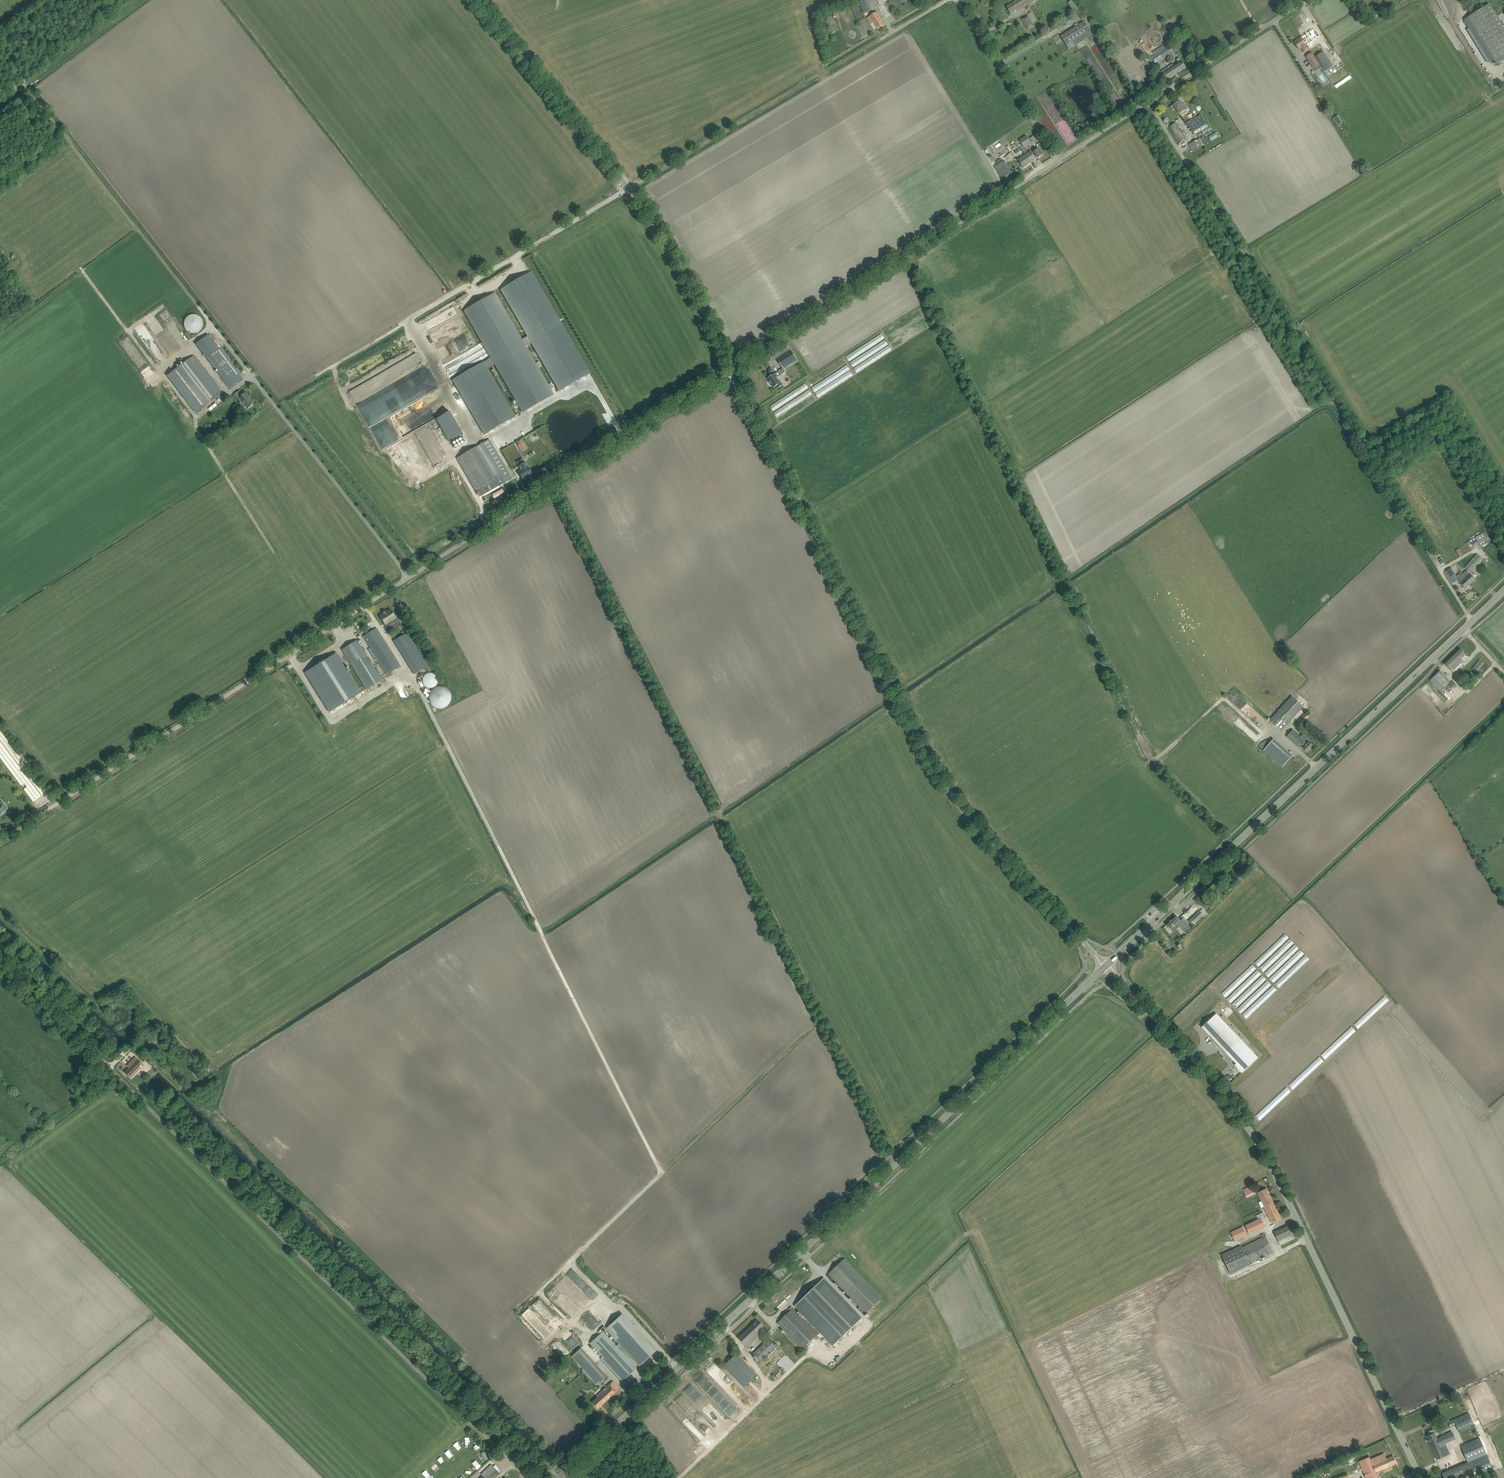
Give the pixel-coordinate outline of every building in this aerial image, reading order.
[(867,0),(860,0),(859,0),(865,16),(872,13),(867,0)] [(1016,1),(1020,8),(1021,9),(1036,0),(1017,0),(1016,1)] [(1016,1),(1007,7),(1011,14),(1020,8),(1016,1)] [(1494,60),(1503,54),(1503,28),(1489,4),(1467,17),(1494,60)] [(1374,13),(1376,17),(1390,10),(1388,5),(1374,13)] [(887,6),(881,10),(885,17),(892,13),(887,6)] [(871,24),(874,23),(877,29),(884,25),(877,12),(867,18),(871,24)] [(1022,19),(1028,30),(1034,26),(1028,16),(1022,19)] [(1085,22),(1061,36),(1069,49),(1093,35),(1085,22)] [(1301,37),(1306,45),(1310,43),(1310,42),(1319,36),(1315,29),(1301,37)] [(1301,37),(1294,42),(1299,49),(1301,48),(1304,53),(1310,50),(1306,45),(1301,37)] [(1141,45),(1145,51),(1149,48),(1145,42),(1141,45)] [(1171,55),(1164,45),(1152,52),(1154,55),(1151,57),(1156,64),(1171,55)] [(1323,52),(1315,57),(1321,65),(1324,70),(1332,65),(1329,60),(1323,52)] [(1320,64),(1312,53),(1306,57),(1313,68),(1320,64)] [(1168,67),(1161,72),(1166,80),(1174,76),(1186,68),(1182,61),(1175,66),(1173,64),(1168,67)] [(1185,105),(1183,106),(1180,101),(1173,105),(1174,105),(1179,113),(1187,108),(1185,105)] [(1187,122),(1194,135),(1208,127),(1200,114),(1187,122)] [(1338,126),(1343,123),(1339,115),(1333,118),(1338,126)] [(1169,127),(1179,143),(1188,138),(1184,131),(1182,133),(1180,129),(1176,123),(1169,127)] [(1211,141),(1219,137),(1216,132),(1209,136),(1211,141)] [(1026,155),(1031,163),(1036,159),(1036,158),(1037,157),(1038,158),(1043,155),(1039,149),(1034,152),(1035,154),(1034,155),(1031,151),(1028,153),(1024,147),(1031,143),(1027,136),(1020,140),(1021,143),(1019,145),(1026,155)] [(1189,144),(1193,151),(1204,146),(1200,139),(1189,144)] [(1022,166),(1023,168),(1031,163),(1026,155),(1018,160),(1022,166)] [(998,164),(995,166),(1002,179),(1003,178),(1012,173),(1005,161),(1005,160),(1003,161),(1001,158),(996,161),(998,164)] [(531,272),(501,289),(532,342),(559,390),(589,373),(561,325),(531,272)] [(488,297),(464,311),(465,311),(522,411),(553,394),(550,390),(551,389),(554,388),(551,383),(548,385),(547,385),(537,368),(538,368),(541,366),(538,361),(536,363),(535,363),(494,293),(488,297)] [(189,316),(188,316),(187,317),(186,318),(185,321),(184,322),(184,323),(184,325),(184,326),(185,327),(185,329),(186,330),(187,331),(188,332),(189,332),(191,333),(192,333),(193,333),(196,333),(197,333),(200,331),(201,330),(202,329),(202,328),(203,326),(203,325),(203,323),(203,322),(202,320),(202,319),(200,317),(198,316),(196,315),(194,315),(192,315),(191,315),(189,316)] [(425,323),(427,329),(435,326),(433,320),(425,323)] [(241,373),(222,347),(219,349),(208,335),(196,344),(216,370),(217,368),(231,387),(243,378),(240,374),(241,373)] [(456,349),(471,342),(468,335),(453,343),(456,349)] [(791,351),(778,360),(783,369),(797,360),(791,351)] [(196,414),(202,410),(222,394),(193,356),(181,365),(172,372),(167,376),(196,414)] [(483,362),(453,380),(484,434),(514,416),(483,363),(483,362)] [(775,374),(768,378),(774,388),(777,386),(778,388),(783,385),(780,380),(779,381),(775,374)] [(241,402),(239,403),(242,407),(243,407),(245,405),(247,408),(250,407),(254,403),(246,393),(243,395),(242,396),(239,398),(242,401),(241,402)] [(431,421),(448,412),(439,394),(439,398),(438,395),(433,395),(436,399),(435,398),(437,398),(439,402),(440,406),(436,407),(437,413),(431,415),(432,419),(431,419),(422,424),(427,423),(431,421)] [(450,412),(436,419),(450,443),(463,436),(450,412)] [(512,479),(490,440),(475,448),(493,480),(496,478),(498,481),(496,481),(499,486),(512,479)] [(518,445),(521,451),(527,448),(523,441),(523,442),(521,440),(517,442),(518,444),(518,445)] [(493,480),(475,448),(458,458),(478,492),(496,481),(498,481),(496,478),(493,480)] [(532,474),(530,469),(528,466),(527,466),(525,462),(519,466),(521,470),(518,472),(523,479),(532,474)] [(502,489),(492,494),(494,498),(504,493),(504,492),(506,491),(505,488),(502,489)] [(1490,545),(1488,542),(1491,541),(1490,539),(1493,538),(1486,527),(1484,529),(1485,531),(1475,538),(1474,537),(1467,542),(1471,549),(1479,544),(1481,547),(1486,544),(1487,546),(1490,545)] [(1477,554),(1465,568),(1467,570),(1469,571),(1481,558),(1477,554)] [(1446,571),(1453,583),(1458,580),(1456,577),(1457,577),(1451,568),(1446,571)] [(1463,577),(1463,578),(1469,584),(1475,579),(1473,577),(1473,576),(1472,577),(1468,572),(1469,571),(1467,570),(1461,575),(1463,577)] [(1469,584),(1463,578),(1458,582),(1465,589),(1469,584)] [(384,613),(380,616),(386,624),(384,625),(387,629),(391,627),(391,625),(399,620),(396,615),(395,616),(390,609),(386,612),(386,611),(384,612),(384,613)] [(400,666),(379,632),(376,628),(363,636),(387,674),(400,666)] [(411,639),(407,633),(393,642),(397,648),(411,639)] [(343,649),(367,689),(381,680),(357,641),(353,643),(351,643),(349,644),(347,645),(346,647),(343,649)] [(1457,663),(1459,665),(1463,661),(1461,659),(1466,654),(1460,648),(1453,655),(1459,661),(1457,663)] [(309,670),(306,672),(330,712),(361,693),(336,654),(332,656),(330,656),(328,657),(327,659),(325,660),(317,666),(315,666),(314,666),(312,667),(311,668),(309,670)] [(428,667),(420,654),(406,662),(414,675),(428,667)] [(1444,664),(1452,672),(1459,665),(1457,663),(1459,661),(1453,655),(1444,664)] [(1472,669),(1477,673),(1484,663),(1480,660),(1472,669)] [(432,673),(430,673),(429,673),(428,673),(427,674),(426,674),(425,675),(424,677),(423,679),(423,681),(423,682),(423,683),(424,684),(424,685),(425,686),(427,687),(428,688),(429,688),(431,688),(433,688),(434,687),(436,686),(437,684),(438,682),(438,681),(438,679),(437,678),(437,676),(436,675),(434,674),(432,673)] [(1445,688),(1434,677),(1430,681),(1433,684),(1440,692),(1445,688)] [(1456,685),(1453,681),(1445,688),(1448,692),(1451,689),(1452,689),(1454,687),(1455,688),(1457,687),(1456,685)] [(429,695),(429,697),(429,699),(429,702),(430,704),(432,706),(434,708),(435,708),(437,709),(440,710),(443,709),(445,708),(448,706),(450,703),(451,700),(451,697),(450,694),(448,691),(446,690),(445,689),(444,689),(443,688),(442,688),(441,688),(439,688),(438,688),(437,688),(436,688),(434,689),(433,690),(432,690),(431,692),(430,693),(430,694),(429,695)] [(1233,690),(1226,696),(1235,704),(1241,698),(1233,690)] [(1303,706),(1292,696),(1269,721),(1280,731),(1303,706)] [(1294,725),(1297,728),(1308,717),(1304,714),(1294,725)] [(2,729),(0,730),(0,757),(34,801),(48,790),(2,729)] [(1302,736),(1304,738),(1303,738),(1293,729),(1287,737),(1299,748),(1302,745),(1305,742),(1308,738),(1304,734),(1302,736)] [(1274,739),(1264,750),(1282,767),(1292,756),(1274,739)] [(1304,747),(1304,748),(1303,748),(1307,752),(1313,745),(1309,742),(1308,743),(1307,743),(1308,743),(1307,744),(1305,742),(1302,745),(1304,747)] [(1188,921),(1192,926),(1204,915),(1200,911),(1188,921)] [(1190,927),(1183,919),(1181,920),(1176,915),(1166,925),(1171,930),(1178,924),(1185,932),(1190,927)] [(1264,972),(1269,977),(1300,948),(1295,943),(1290,938),(1285,933),(1254,962),(1259,967),(1264,972)] [(1273,982),(1305,954),(1301,949),(1269,978),(1273,982)] [(1253,964),(1221,993),(1225,997),(1257,968),(1253,964)] [(1257,969),(1226,999),(1231,1003),(1236,1008),(1241,1013),(1272,984),(1267,979),(1257,969)] [(1246,1019),(1277,990),(1273,985),(1242,1014),(1246,1019)] [(1223,1021),(1216,1013),(1202,1027),(1226,1053),(1239,1041),(1221,1023),(1223,1021)] [(1239,1041),(1226,1053),(1236,1063),(1235,1065),(1242,1072),(1258,1057),(1241,1039),(1239,1041)] [(127,1066),(129,1068),(125,1072),(131,1078),(144,1065),(135,1057),(127,1066)] [(1244,1191),(1247,1197),(1256,1193),(1254,1187),(1244,1191)] [(1267,1188),(1258,1193),(1265,1208),(1274,1203),(1267,1188)] [(1274,1203),(1265,1208),(1272,1223),(1281,1218),(1274,1203)] [(1261,1218),(1245,1226),(1249,1234),(1265,1227),(1265,1226),(1264,1225),(1261,1218)] [(1274,1232),(1280,1245),(1290,1240),(1295,1238),(1293,1234),(1296,1232),(1292,1224),(1287,1226),(1274,1232)] [(1242,1227),(1231,1232),(1235,1241),(1246,1236),(1242,1227)] [(1240,1246),(1222,1255),(1231,1274),(1250,1265),(1249,1264),(1273,1252),(1265,1236),(1241,1248),(1240,1246)] [(883,1298),(849,1262),(845,1258),(829,1274),(860,1306),(858,1308),(864,1316),(883,1298)] [(1280,1266),(1272,1269),(1279,1286),(1287,1283),(1280,1266)] [(1301,1276),(1293,1279),(1298,1292),(1306,1288),(1301,1276)] [(806,1296),(796,1306),(834,1345),(862,1318),(824,1279),(814,1289),(811,1286),(803,1293),(806,1296)] [(818,1334),(796,1312),(793,1308),(778,1323),(802,1349),(818,1334)] [(606,1328),(640,1365),(654,1352),(620,1315),(606,1328)] [(738,1338),(747,1347),(761,1333),(759,1331),(764,1326),(757,1319),(738,1338)] [(637,1368),(616,1345),(603,1331),(590,1343),(602,1357),(601,1358),(622,1381),(637,1368)] [(753,1354),(762,1363),(765,1359),(764,1358),(775,1346),(768,1339),(753,1354)] [(601,1384),(608,1377),(582,1348),(572,1357),(584,1370),(583,1372),(595,1385),(598,1382),(601,1384)] [(757,1375),(736,1353),(724,1365),(744,1387),(757,1375)] [(783,1357),(768,1372),(771,1375),(787,1360),(783,1357)] [(717,1382),(725,1375),(716,1366),(709,1373),(717,1382)] [(592,1402),(597,1408),(619,1388),(613,1381),(596,1397),(597,1398),(592,1402)] [(576,1413),(585,1425),(592,1420),(582,1408),(576,1413)] [(1492,1426),(1493,1425),(1495,1423),(1496,1422),(1496,1419),(1496,1417),(1495,1414),(1494,1412),(1491,1411),(1488,1410),(1485,1411),(1483,1413),(1481,1415),(1481,1417),(1481,1420),(1482,1422),(1483,1424),(1486,1426),(1489,1426),(1492,1426)] [(1456,1426),(1459,1432),(1474,1425),(1469,1414),(1448,1423),(1451,1428),(1456,1426)] [(1461,1439),(1470,1436),(1468,1429),(1459,1433),(1461,1439)] [(1431,1447),(1436,1459),(1449,1454),(1445,1443),(1455,1439),(1452,1432),(1444,1435),(1445,1436),(1442,1437),(1444,1441),(1431,1447)] [(1435,1433),(1426,1436),(1431,1447),(1444,1441),(1442,1437),(1437,1439),(1435,1433)] [(1487,1454),(1480,1438),(1453,1449),(1461,1465),(1487,1454)] [(1386,1468),(1382,1460),(1386,1459),(1384,1454),(1370,1460),(1369,1457),(1359,1461),(1366,1477),(1378,1477),(1376,1472),(1386,1468)] [(1487,1455),(1468,1463),(1474,1477),(1493,1469),(1487,1455)] [(1386,1459),(1382,1460),(1386,1468),(1397,1463),(1393,1456),(1386,1459)] [(483,1476),(482,1477),(494,1477),(499,1473),(491,1464),(481,1474),(483,1476)] [(427,1477),(429,1477),(431,1476),(426,1470),(423,1473),(427,1477)]
